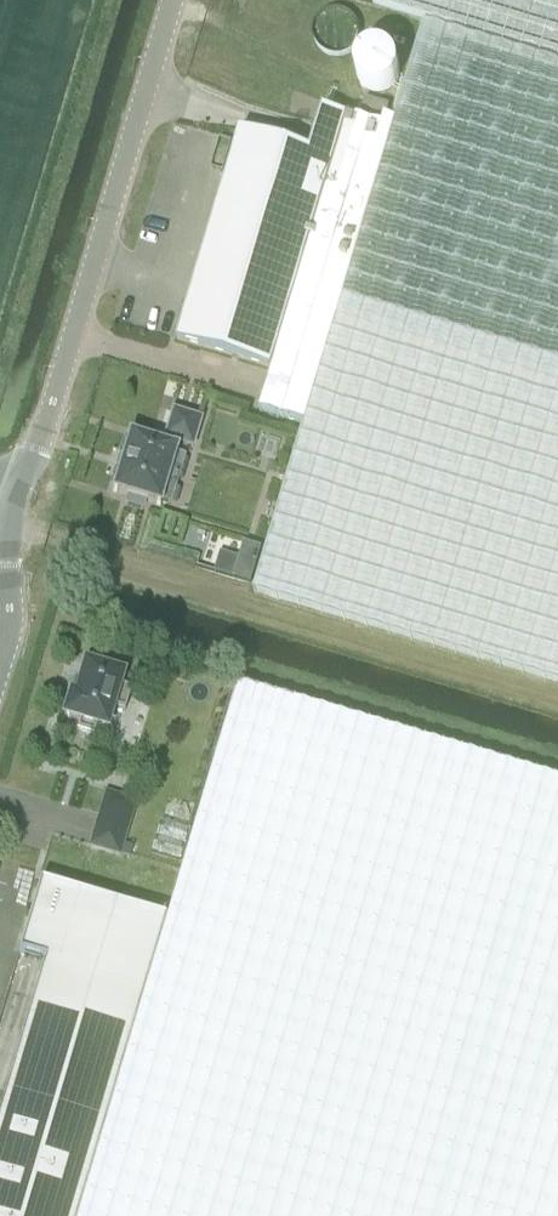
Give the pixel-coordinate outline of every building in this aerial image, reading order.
[(374,3),(557,59),(557,0),(375,0),(374,3)] [(305,424),(255,591),(557,682),(557,64),(424,24),(393,132),(305,424)] [(362,111),(386,118),(390,106),(366,99),(362,111)] [(174,340),(269,369),(345,118),(320,110),(307,152),(237,131),(185,301),(190,309),(182,312),(174,340)] [(261,411),(305,424),(393,132),(389,131),(345,118),(269,369),(273,371),(261,411)] [(130,435),(127,434),(126,438),(111,487),(110,491),(113,492),(114,492),(126,495),(123,502),(123,503),(124,504),(124,503),(138,507),(138,508),(139,508),(140,507),(139,507),(141,500),(153,504),(157,505),(158,501),(158,499),(165,501),(167,502),(180,456),(172,454),(172,452),(173,452),(174,449),(173,449),(176,442),(189,446),(198,418),(170,410),(162,438),(163,438),(161,445),(130,436),(130,435)] [(77,729),(94,734),(96,726),(106,729),(113,707),(125,711),(131,689),(120,686),(123,675),(85,663),(75,696),(70,694),(64,716),(79,721),(77,729)] [(77,1215),(557,1215),(557,782),(235,686),(165,919),(77,1215)] [(106,793),(90,845),(90,846),(119,855),(135,802),(106,793)] [(165,919),(39,881),(18,953),(44,961),(0,1109),(0,1215),(77,1215),(165,919)]
